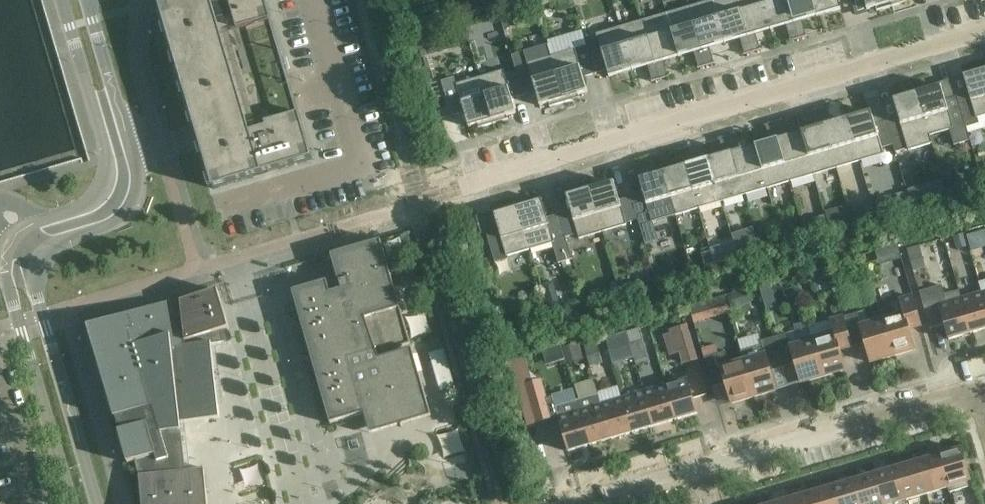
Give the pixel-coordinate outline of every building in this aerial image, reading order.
[(280,169),(313,160),(265,0),(182,0),(159,7),(213,189),(280,169)] [(712,0),(689,7),(706,66),(715,63),(715,62),(713,62),(709,48),(724,43),(712,0)] [(712,0),(724,43),(740,39),(744,53),(743,54),(743,55),(752,52),(737,0),(714,0),(712,0)] [(752,52),(761,50),(761,49),(759,49),(755,34),(770,30),(762,0),(737,0),(752,52)] [(770,30),(786,25),(790,40),(789,40),(789,41),(798,39),(787,0),(762,0),(770,30)] [(798,39),(807,36),(807,35),(806,35),(801,21),(816,16),(812,0),(787,0),(798,39)] [(816,16),(840,9),(838,3),(847,0),(812,0),(816,16)] [(891,7),(889,0),(864,0),(867,10),(876,7),(877,10),(876,10),(876,11),(891,7)] [(689,7),(666,14),(678,57),(694,52),(698,67),(697,67),(697,68),(706,66),(689,7)] [(663,61),(678,57),(666,14),(643,21),(660,79),(669,77),(669,76),(667,76),(663,61)] [(425,36),(441,32),(437,19),(422,24),(425,36)] [(643,21),(620,28),(632,70),(648,66),(652,80),(651,81),(651,82),(660,79),(643,21)] [(600,48),(588,51),(595,74),(607,71),(609,77),(632,70),(620,28),(596,35),(600,48)] [(430,55),(452,49),(448,34),(426,40),(430,55)] [(574,50),(551,57),(564,103),(579,98),(579,97),(578,97),(578,95),(587,92),(583,78),(595,74),(588,51),(586,44),(573,48),(574,50)] [(535,92),(540,106),(549,104),(550,106),(549,106),(549,107),(564,103),(551,57),(547,45),(512,56),(516,72),(523,95),(535,92)] [(966,128),(979,124),(977,118),(984,116),(984,66),(971,70),(971,71),(972,71),(973,73),(963,76),(969,94),(957,98),(966,128)] [(511,99),(523,95),(516,72),(505,76),(503,71),(479,78),(493,124),(508,119),(508,118),(507,118),(506,116),(516,113),(511,99)] [(464,113),(468,127),(478,125),(478,127),(478,128),(493,124),(479,78),(456,85),(457,90),(445,93),(452,116),(464,113)] [(931,85),(916,90),(929,136),(952,129),(953,132),(966,128),(957,98),(945,101),(941,86),(931,89),(930,87),(931,87),(931,85)] [(886,122),(893,145),(895,153),(907,149),(908,151),(932,144),(929,136),(916,90),(901,94),(901,95),(902,95),(903,97),(893,100),(898,118),(886,122)] [(828,107),(819,110),(836,168),(859,162),(847,119),(831,123),(827,109),(828,108),(828,107)] [(801,132),(813,175),(836,168),(819,110),(810,112),(811,113),(812,113),(816,128),(801,132)] [(847,119),(859,162),(883,155),(881,148),(893,145),(886,122),(875,125),(871,112),(847,119)] [(782,121),(773,123),(790,182),(813,175),(801,132),(785,137),(781,122),(782,122),(782,121)] [(767,189),(790,182),(773,123),(764,126),(765,127),(766,127),(770,141),(755,146),(767,189)] [(736,134),(727,137),(744,195),(767,189),(755,146),(739,150),(735,136),(736,135),(736,134)] [(724,155),(709,159),(721,202),(744,195),(727,137),(718,139),(718,141),(720,140),(724,155)] [(615,176),(634,173),(629,145),(611,148),(615,176)] [(690,148),(681,150),(698,209),(721,202),(709,159),(693,164),(689,149),(690,149),(690,148)] [(663,173),(675,216),(698,209),(681,150),(672,153),(672,154),(674,154),(678,168),(663,173)] [(643,193),(631,197),(637,220),(640,228),(653,224),(653,222),(675,216),(663,173),(639,180),(643,193)] [(956,177),(944,180),(947,190),(959,186),(956,177)] [(602,232),(618,228),(626,225),(626,224),(637,220),(631,197),(619,201),(614,182),(604,185),(603,183),(604,183),(604,182),(589,186),(602,232)] [(943,183),(931,186),(934,195),(934,196),(946,192),(945,191),(943,183)] [(570,211),(558,215),(565,238),(577,234),(579,239),(602,232),(589,186),(574,190),(574,192),(575,191),(576,194),(566,196),(570,211)] [(898,205),(909,203),(906,191),(895,194),(898,205)] [(558,215),(547,218),(541,200),(532,203),(531,201),(532,200),(531,199),(516,204),(530,250),(552,243),(558,264),(572,260),(565,238),(558,215)] [(871,202),(863,205),(866,215),(874,213),(871,202)] [(530,250),(516,204),(501,208),(502,209),(503,209),(503,211),(494,214),(498,229),(486,232),(495,263),(508,259),(507,256),(530,250)] [(825,213),(830,226),(852,219),(848,207),(825,213)] [(815,230),(828,226),(825,216),(812,219),(815,230)] [(761,228),(753,230),(757,242),(765,239),(761,228)] [(757,242),(753,230),(745,233),(749,245),(757,242)] [(967,243),(964,234),(952,237),(955,246),(967,243)] [(378,353),(411,343),(380,239),(330,254),(340,289),(330,292),(327,280),(292,290),(295,302),(330,423),(364,413),(369,434),(432,416),(412,348),(380,357),(378,353)] [(913,271),(925,267),(923,259),(919,245),(906,249),(908,256),(910,262),(913,271)] [(705,266),(714,263),(711,251),(701,254),(705,266)] [(647,273),(666,271),(663,252),(645,254),(647,273)] [(486,259),(479,261),(482,270),(489,268),(486,259)] [(829,276),(827,266),(817,269),(820,279),(829,276)] [(542,284),(545,294),(556,291),(553,281),(542,284)] [(948,340),(970,333),(960,298),(958,290),(944,294),(942,285),(919,292),(930,329),(944,325),(948,340)] [(204,468),(185,470),(180,423),(219,418),(211,344),(223,342),(221,331),(229,329),(218,290),(180,301),(180,299),(87,326),(128,463),(135,461),(139,476),(142,503),(207,503),(204,468)] [(739,291),(727,295),(731,309),(743,306),(739,291)] [(960,298),(970,333),(984,329),(984,304),(981,292),(960,298)] [(892,356),(914,350),(907,325),(920,321),(912,297),(891,303),(894,312),(881,316),(892,356)] [(726,298),(719,300),(723,315),(730,313),(726,298)] [(695,324),(709,319),(705,304),(690,308),(695,324)] [(870,363),(892,356),(881,316),(867,320),(864,311),(843,317),(850,341),(863,338),(870,363)] [(850,341),(843,317),(830,321),(833,330),(811,337),(823,377),(845,370),(837,345),(850,341)] [(645,349),(638,328),(626,332),(632,353),(645,349)] [(696,358),(690,337),(687,328),(662,335),(671,366),(696,358)] [(632,353),(626,332),(606,338),(612,365),(634,358),(632,353)] [(801,383),(823,377),(811,337),(797,341),(795,332),(773,338),(780,362),(793,358),(801,383)] [(740,353),(741,357),(753,397),(775,391),(768,366),(780,362),(773,338),(760,342),(762,346),(740,353)] [(563,361),(559,348),(551,351),(555,364),(563,361)] [(444,349),(429,354),(440,392),(455,387),(444,349)] [(275,350),(250,356),(276,461),(278,461),(286,494),(312,488),(287,383),(283,384),(275,350)] [(731,404),(753,397),(741,357),(728,361),(725,352),(704,358),(711,382),(724,379),(731,404)] [(600,354),(587,358),(590,366),(602,363),(600,354)] [(516,387),(524,384),(530,383),(523,356),(508,361),(516,387)] [(697,414),(687,379),(665,385),(675,420),(697,414)] [(568,452),(590,445),(580,410),(577,401),(555,407),(552,397),(546,398),(540,380),(530,383),(524,384),(516,387),(525,417),(534,415),(536,423),(557,417),(568,452)] [(643,391),(654,426),(675,420),(665,385),(643,391)] [(643,391),(622,398),(632,433),(654,426),(643,391)] [(598,394),(577,401),(580,410),(590,445),(611,439),(601,404),(598,394)] [(601,404),(611,439),(632,433),(622,398),(601,404)] [(960,449),(938,455),(949,493),(951,501),(965,496),(963,489),(971,486),(960,449)] [(917,462),(927,494),(947,488),(949,493),(938,455),(917,462)] [(906,503),(907,503),(906,501),(927,494),(917,462),(896,468),(906,503)] [(883,503),(906,503),(896,468),(874,474),(883,503)] [(860,503),(883,503),(874,474),(853,480),(860,503)] [(837,503),(860,503),(853,480),(832,487),(837,503)] [(811,493),(814,503),(837,503),(832,487),(811,493)] [(811,493),(789,499),(791,503),(814,503),(811,493)]
